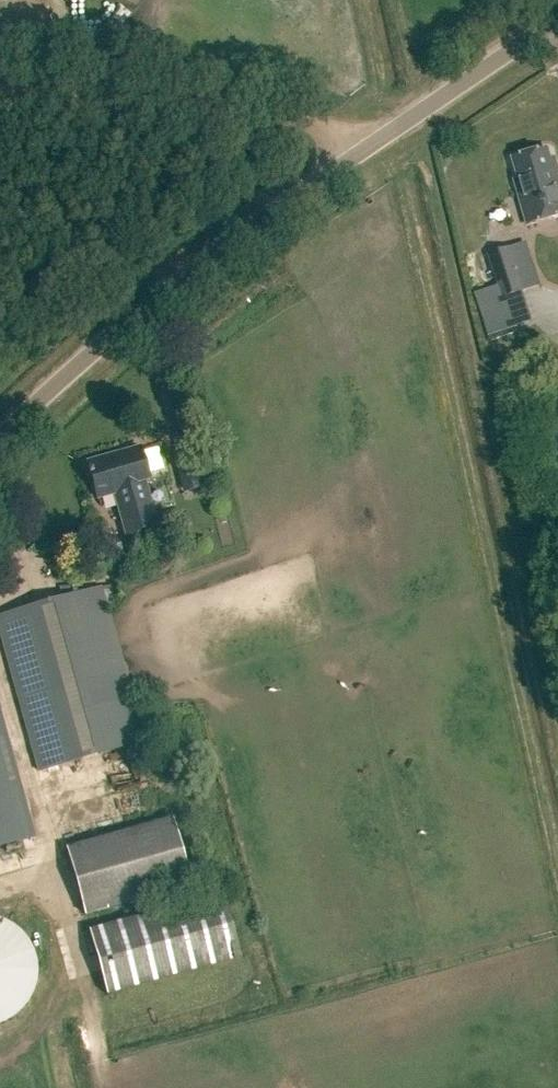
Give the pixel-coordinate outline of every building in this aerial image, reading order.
[(528,226),(557,218),(557,178),(557,176),(557,169),(555,159),(551,160),(548,150),(514,160),(518,176),(520,176),(522,180),(516,182),(528,226)] [(520,245),(508,249),(488,255),(499,286),(473,294),(488,338),(513,330),(502,298),(534,287),(520,245)] [(148,470),(164,469),(162,448),(147,449),(148,470)] [(128,537),(159,529),(146,483),(150,482),(141,450),(90,464),(100,500),(117,496),(128,537)] [(192,451),(174,456),(184,493),(202,488),(192,451)] [(143,743),(100,588),(0,615),(0,631),(39,772),(143,743)] [(34,838),(0,716),(0,847),(34,838)] [(174,820),(68,849),(86,920),(192,889),(174,820)] [(223,894),(89,931),(107,996),(241,959),(223,894)] [(0,1028),(7,1025),(14,1022),(20,1017),(25,1012),(30,1006),(34,999),(37,992),(39,985),(40,977),(39,970),(38,962),(36,955),(33,948),(29,942),(24,936),(18,931),(12,927),(5,923),(0,921),(0,1028)]
